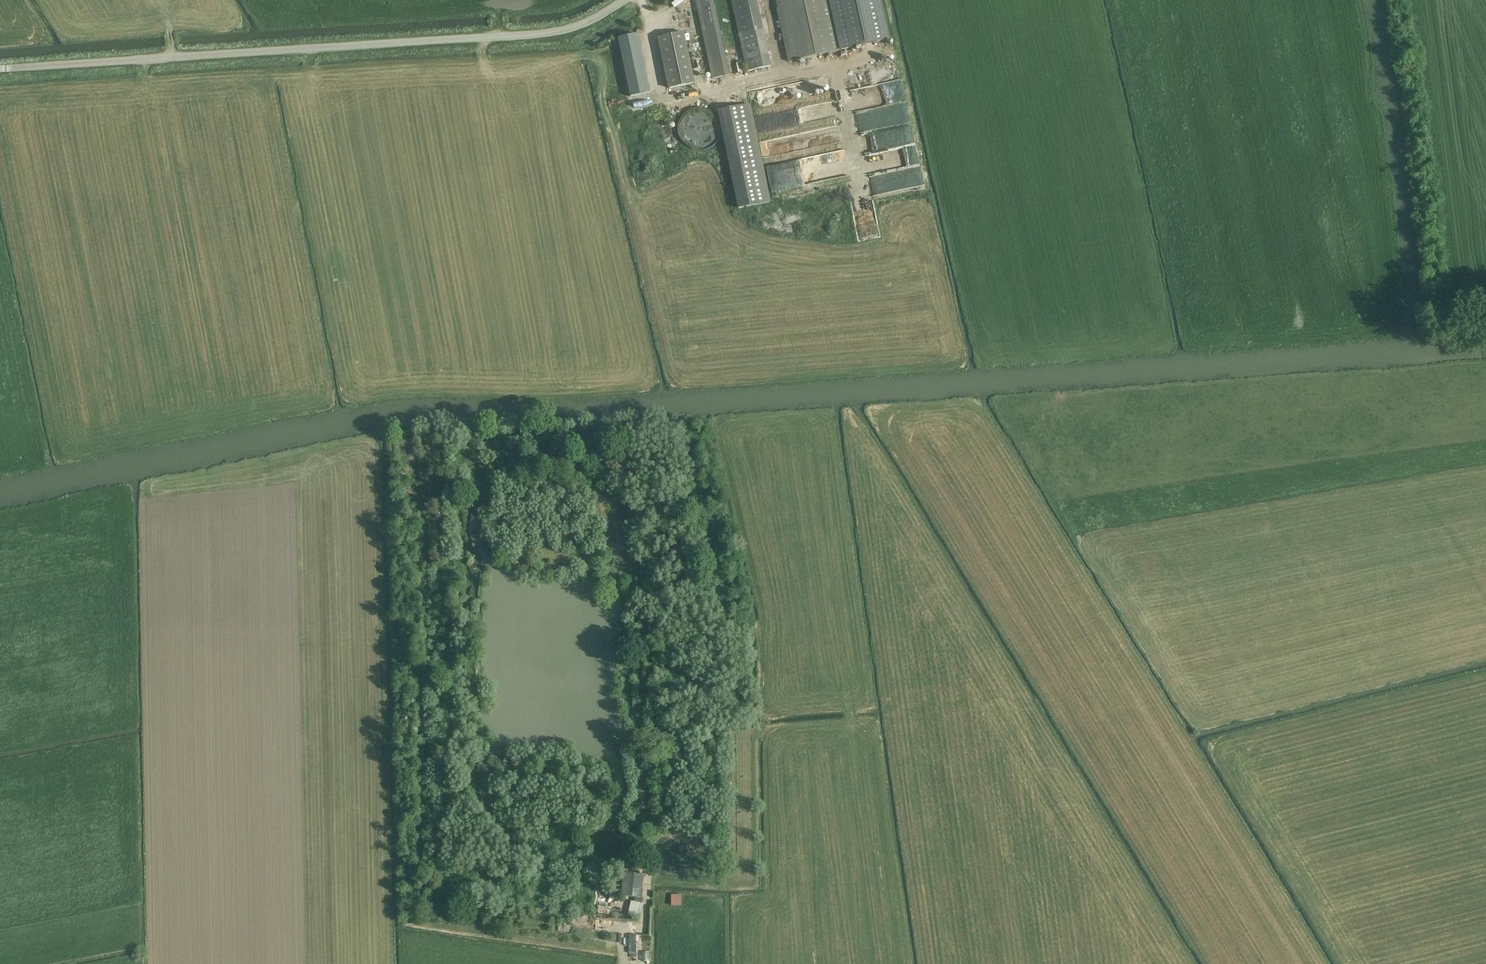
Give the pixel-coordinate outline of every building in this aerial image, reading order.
[(712,78),(728,75),(713,0),(696,0),(712,78)] [(756,0),(732,0),(745,70),(769,66),(756,0)] [(789,62),(841,50),(888,40),(880,0),(775,0),(789,62)] [(684,32),(657,38),(668,88),(695,83),(684,32)] [(637,33),(617,37),(628,96),(649,92),(637,33)] [(748,105),(719,111),(739,209),(768,203),(748,105)] [(698,151),(701,151),(703,151),(705,150),(706,150),(709,149),(710,148),(712,147),(714,146),(715,144),(716,143),(717,142),(719,139),(720,137),(720,136),(721,134),(721,132),(721,131),(721,129),(721,127),(721,126),(721,123),(720,123),(720,121),(719,120),(719,119),(718,118),(717,117),(716,115),(715,114),(714,113),(713,112),(711,110),(708,109),(706,108),(704,108),(702,108),(700,107),(698,108),(696,108),(695,108),(692,109),(690,110),(688,111),(686,112),(685,113),(684,114),(683,115),(682,117),(681,119),(680,120),(679,122),(679,124),(678,126),(678,128),(678,129),(678,131),(678,133),(679,134),(679,136),(679,137),(680,138),(681,140),(682,141),(683,142),(684,144),(686,146),(687,147),(689,148),(690,149),(692,149),(693,150),(695,150),(696,151),(698,151)] [(767,166),(773,192),(802,185),(796,160),(767,166)] [(669,905),(680,906),(681,894),(670,893),(669,905)] [(639,918),(643,904),(631,901),(628,915),(639,918)]
